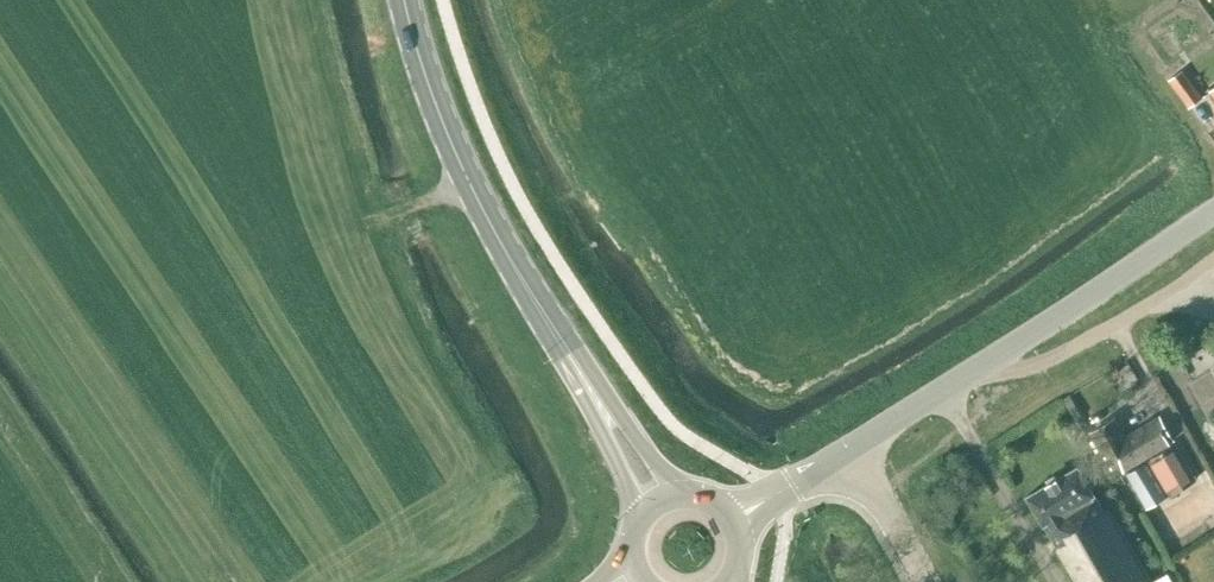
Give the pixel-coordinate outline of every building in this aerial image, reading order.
[(1169,79),(1190,107),(1202,98),(1182,70),(1169,79)] [(1110,477),(1173,439),(1159,415),(1125,435),(1114,417),(1089,432),(1100,450),(1095,453),(1110,477)] [(1147,508),(1196,478),(1176,444),(1151,458),(1127,473),(1147,508)] [(1100,502),(1078,465),(1058,477),(1057,476),(1047,482),(1047,483),(1027,495),(1057,547),(1053,548),(1073,581),(1152,581),(1108,508),(1104,510),(1100,502)]
